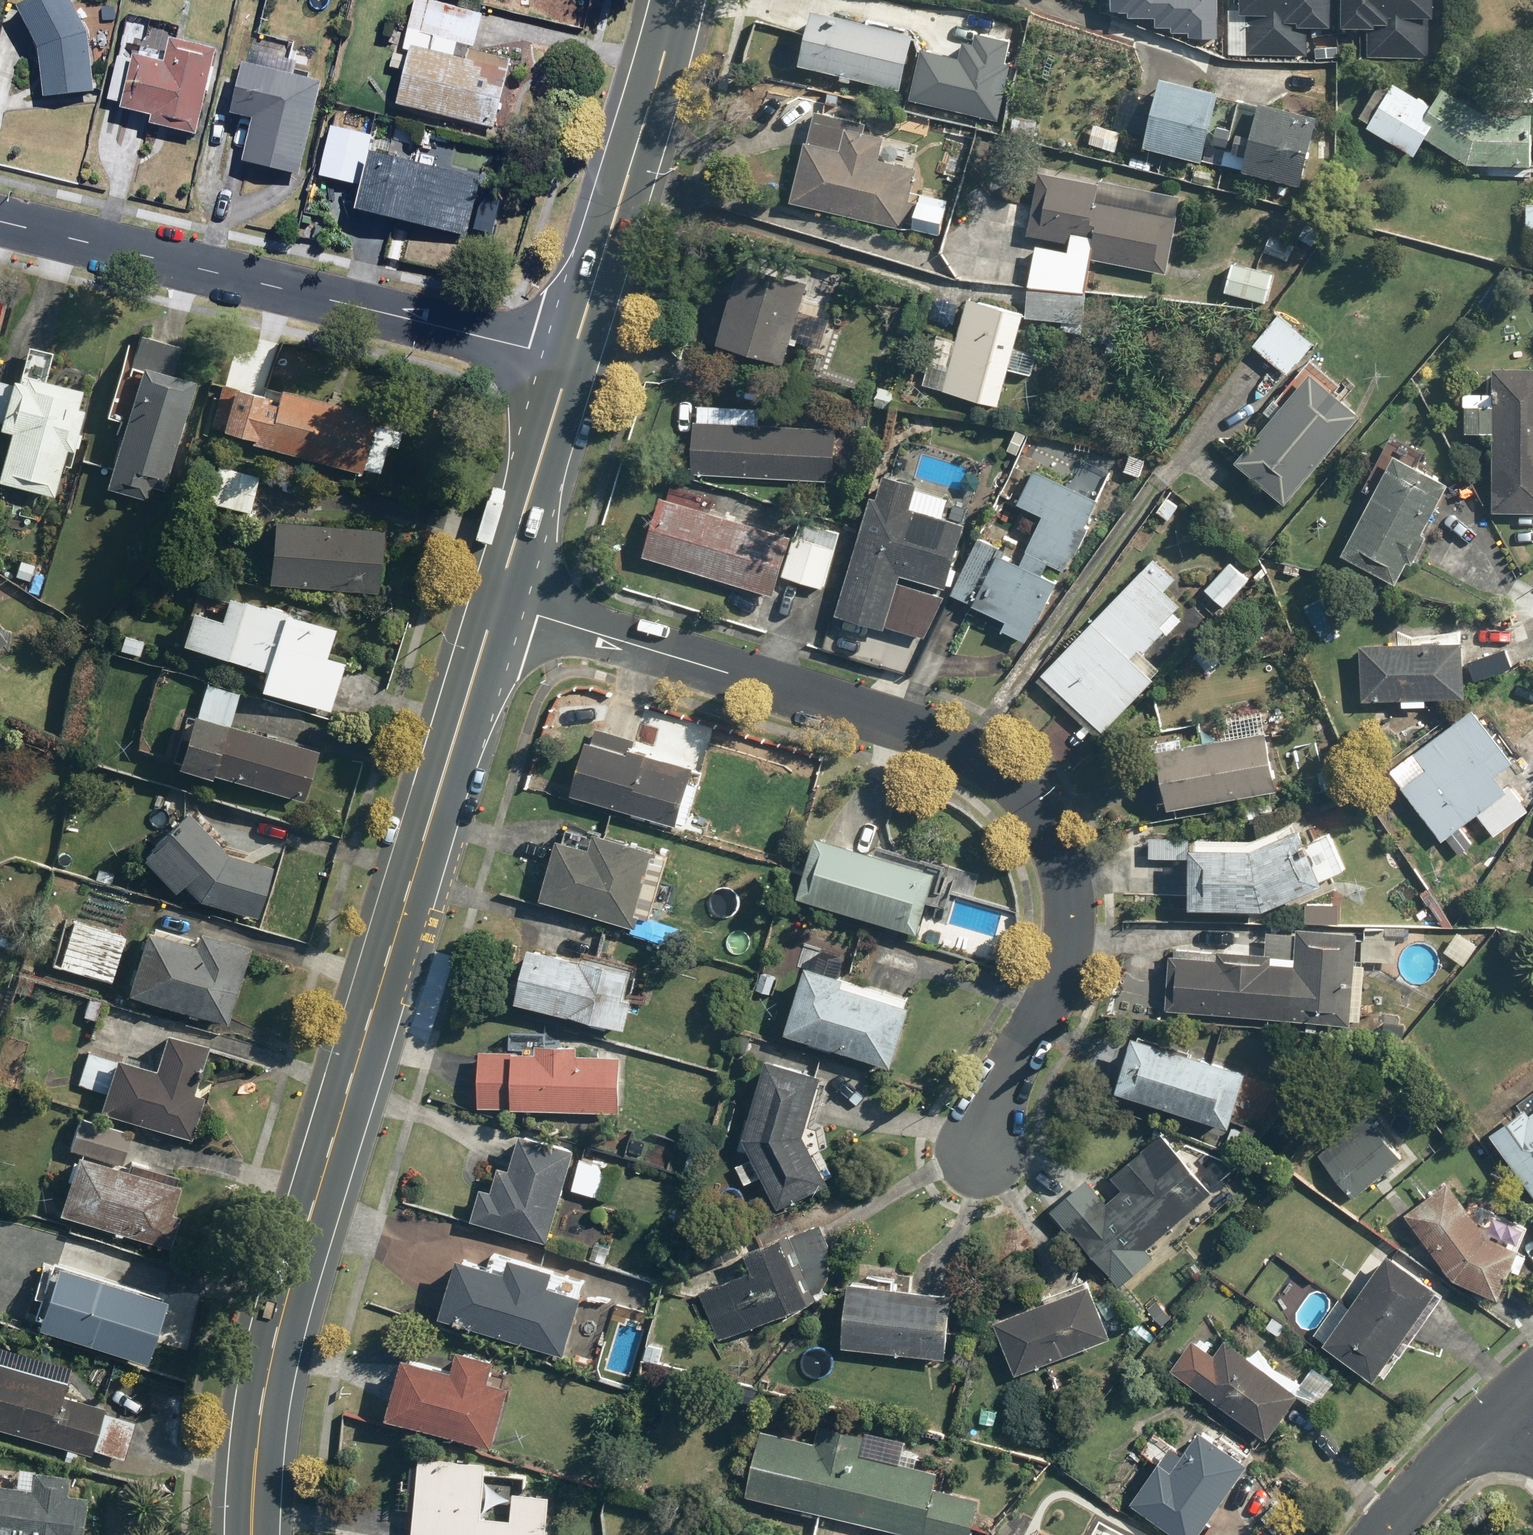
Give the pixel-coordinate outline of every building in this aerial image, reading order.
[(66,0),(30,0),(15,8),(37,49),(41,97),(90,93),(85,36),(66,0)] [(508,63),(470,53),(480,15),(420,0),(413,0),(401,48),(413,51),(399,107),(491,131),(508,63)] [(887,0),(816,0),(801,64),(902,87),(920,7),(887,0)] [(1109,14),(1128,14),(1128,17),(1152,18),(1152,27),(1170,27),(1170,32),(1190,32),(1190,38),(1214,38),(1214,0),(1109,0),(1109,14)] [(1240,7),(1228,6),(1226,50),(1309,55),(1311,22),(1331,23),(1332,0),(1240,0),(1240,7)] [(1341,26),(1369,27),(1368,56),(1426,58),(1428,17),(1433,17),(1434,0),(1341,0),(1341,26)] [(927,45),(914,95),(996,117),(1013,57),(1009,56),(1014,35),(979,25),(976,35),(969,33),(962,55),(927,45)] [(195,136),(213,50),(168,41),(163,63),(117,54),(106,104),(155,114),(152,127),(195,136)] [(298,178),(319,84),(291,78),(295,59),(244,47),(229,112),(254,117),(243,166),(298,178)] [(1443,88),(1431,104),(1386,74),(1356,120),(1411,157),(1425,137),(1465,163),(1530,165),(1531,112),(1477,111),(1443,88)] [(1218,93),(1162,76),(1142,144),(1198,160),(1218,93)] [(1318,118),(1263,100),(1240,169),(1295,188),(1318,118)] [(807,111),(787,203),(901,228),(903,219),(913,221),(917,202),(909,200),(916,168),(879,160),(886,128),(807,111)] [(1042,119),(1011,111),(1004,136),(1035,144),(1042,119)] [(356,186),(351,211),(466,238),(480,178),(418,164),(426,130),(391,122),(382,159),(364,154),(356,186)] [(364,154),(368,137),(329,128),(317,177),(356,186),(364,154)] [(1029,289),(1086,294),(1090,258),(1168,274),(1183,198),(1039,168),(1026,233),(1067,241),(1067,248),(1033,245),(1029,289)] [(1532,261),(1532,201),(1525,201),(1523,259),(1532,261)] [(1267,234),(1260,249),(1286,261),(1293,247),(1267,234)] [(810,275),(743,255),(717,343),(781,362),(787,342),(794,344),(799,330),(793,328),(810,275)] [(1275,271),(1226,261),(1220,289),(1269,299),(1275,271)] [(1086,294),(1029,289),(1026,318),(1083,323),(1086,294)] [(966,298),(955,340),(933,334),(925,364),(947,370),(942,389),(999,404),(1023,313),(966,298)] [(1313,345),(1276,315),(1252,344),(1288,374),(1313,345)] [(127,363),(138,366),(105,487),(141,497),(144,486),(161,491),(191,381),(169,375),(177,346),(134,334),(127,363)] [(71,405),(75,387),(42,380),(49,352),(24,346),(18,373),(10,371),(0,412),(0,431),(9,433),(0,471),(0,484),(50,496),(61,448),(70,450),(80,407),(71,405)] [(1233,463),(1283,504),(1360,410),(1334,389),(1339,382),(1308,356),(1262,412),(1270,418),(1233,463)] [(1496,366),(1495,392),(1464,391),(1462,432),(1495,434),(1492,507),(1532,509),(1532,367),(1496,366)] [(251,436),(249,444),(358,474),(360,468),(375,472),(380,455),(364,450),(374,414),(278,387),(273,403),(263,400),(267,385),(223,373),(209,425),(251,436)] [(835,428),(693,423),(692,475),(833,480),(835,428)] [(1446,483),(1413,465),(1420,452),(1400,441),(1338,555),(1391,583),(1403,562),(1412,567),(1430,534),(1421,529),(1446,483)] [(256,477),(213,464),(203,500),(246,512),(256,477)] [(1005,555),(1007,550),(976,537),(950,595),(1007,620),(1002,630),(1026,641),(1034,621),(1039,623),(1058,581),(1041,573),(1046,562),(1064,570),(1072,552),(1077,554),(1088,528),(1084,526),(1096,498),(1030,468),(1015,502),(1045,516),(1024,564),(1005,555)] [(916,483),(880,472),(837,613),(928,640),(968,508),(946,501),(942,516),(925,511),(929,497),(913,492),(916,483)] [(669,485),(665,499),(657,497),(640,556),(773,596),(780,574),(824,587),(835,549),(688,506),(692,492),(669,485)] [(1185,506),(1168,493),(1151,513),(1168,527),(1185,506)] [(379,527),(268,519),(263,583),(374,592),(379,527)] [(1174,579),(1151,558),(1037,679),(1099,737),(1162,669),(1144,652),(1164,630),(1168,634),(1182,619),(1174,612),(1181,605),(1164,589),(1174,579)] [(1247,578),(1226,562),(1204,590),(1224,606),(1247,578)] [(331,625),(224,593),(216,618),(187,609),(176,644),(263,670),(257,691),(328,712),(343,661),(322,655),(331,625)] [(1399,632),(1399,642),(1360,642),(1361,697),(1399,697),(1399,708),(1423,708),(1423,697),(1462,697),(1462,632),(1399,632)] [(143,640),(120,634),(115,652),(138,658),(143,640)] [(203,684),(195,714),(185,711),(170,764),(300,802),(316,749),(227,723),(236,694),(203,684)] [(1258,705),(1205,717),(1210,740),(1152,753),(1164,810),(1276,785),(1258,705)] [(1512,762),(1471,707),(1389,769),(1442,840),(1445,838),(1457,855),(1474,842),(1461,826),(1478,814),(1493,834),(1528,808),(1510,783),(1503,788),(1494,776),(1512,762)] [(589,726),(569,792),(676,825),(677,821),(684,823),(696,785),(686,782),(691,765),(633,747),(635,740),(589,726)] [(230,857),(185,811),(137,858),(171,893),(179,885),(194,900),(255,918),(269,869),(230,857)] [(1327,830),(1304,841),(1296,822),(1249,844),(1148,837),(1146,855),(1190,858),(1187,906),(1260,910),(1346,872),(1327,830)] [(670,852),(591,828),(589,834),(568,828),(565,839),(556,836),(537,901),(636,931),(641,916),(650,919),(670,852)] [(879,854),(814,834),(807,859),(789,854),(784,871),(801,876),(795,897),(917,935),(932,886),(939,889),(946,866),(881,846),(879,854)] [(1340,903),(1304,902),(1304,920),(1339,920),(1340,903)] [(1353,1022),(1356,969),(1389,971),(1391,940),(1405,941),(1406,926),(1358,923),(1358,931),(1295,928),(1293,955),(1216,951),(1216,958),(1171,956),(1167,1012),(1353,1022)] [(139,930),(122,994),(226,1021),(245,946),(195,933),(192,943),(139,930)] [(1476,945),(1455,932),(1444,950),(1465,963),(1476,945)] [(627,969),(527,944),(513,1002),(625,1030),(633,998),(621,995),(627,969)] [(805,967),(785,1033),(889,1065),(910,997),(826,971),(831,955),(800,946),(794,963),(805,967)] [(102,1093),(96,1112),(190,1140),(203,1096),(190,1092),(205,1043),(163,1031),(152,1068),(85,1048),(74,1085),(102,1093)] [(512,1031),(511,1053),(477,1052),(474,1108),(620,1114),(623,1056),(578,1055),(578,1045),(545,1044),(546,1032),(512,1031)] [(1245,1071),(1130,1035),(1114,1088),(1229,1124),(1245,1071)] [(742,1137),(752,1159),(734,1167),(741,1185),(760,1177),(773,1207),(836,1180),(807,1115),(823,1060),(760,1042),(756,1056),(765,1059),(742,1137)] [(1490,1132),(1532,1192),(1532,1093),(1514,1106),(1518,1112),(1490,1132)] [(176,1184),(171,1182),(173,1173),(124,1159),(133,1131),(76,1114),(65,1151),(72,1153),(55,1212),(168,1246),(177,1215),(167,1212),(176,1184)] [(1402,1157),(1368,1115),(1318,1156),(1352,1198),(1402,1157)] [(546,1243),(576,1150),(520,1132),(507,1169),(499,1167),(490,1193),(481,1190),(472,1218),(546,1243)] [(1171,1274),(1149,1248),(1184,1217),(1193,1228),(1221,1204),(1212,1193),(1240,1169),(1232,1160),(1175,1140),(1170,1145),(1160,1133),(1114,1173),(1125,1187),(1104,1205),(1089,1188),(1058,1215),(1113,1279),(1134,1261),(1156,1287),(1171,1274)] [(1526,1255),(1518,1251),(1528,1229),(1483,1209),(1477,1222),(1447,1180),(1404,1211),(1452,1278),(1497,1298),(1511,1268),(1519,1271),(1526,1255)] [(718,1338),(778,1314),(781,1320),(808,1309),(793,1272),(831,1257),(816,1220),(690,1271),(718,1338)] [(458,1257),(439,1316),(562,1355),(586,1282),(496,1253),(492,1267),(458,1257)] [(1381,1383),(1442,1295),(1386,1255),(1324,1343),(1381,1383)] [(160,1296),(50,1264),(31,1329),(141,1362),(160,1296)] [(867,1276),(866,1285),(847,1283),(841,1347),(943,1357),(950,1293),(894,1288),(895,1279),(867,1276)] [(1111,1334),(1089,1282),(993,1323),(1015,1375),(1111,1334)] [(1193,1339),(1170,1370),(1266,1440),(1302,1391),(1227,1336),(1214,1354),(1193,1339)] [(402,1356),(386,1417),(491,1446),(507,1385),(488,1380),(493,1359),(457,1349),(452,1370),(402,1356)] [(85,1457),(87,1448),(121,1459),(133,1421),(62,1399),(70,1373),(0,1351),(0,1430),(85,1457)] [(743,1496),(913,1534),(968,1534),(978,1492),(937,1482),(940,1471),(911,1464),(916,1443),(819,1420),(815,1440),(759,1427),(743,1496)] [(1245,1462),(1196,1429),(1181,1451),(1170,1444),(1131,1502),(1180,1534),(1196,1534),(1245,1462)] [(412,1534),(546,1534),(550,1497),(515,1494),(512,1519),(481,1516),(485,1463),(419,1457),(412,1534)] [(83,1496),(64,1495),(65,1478),(30,1476),(30,1486),(0,1485),(0,1534),(81,1534),(83,1496)] [(1100,1527),(1096,1534),(1115,1534),(1100,1527)]
